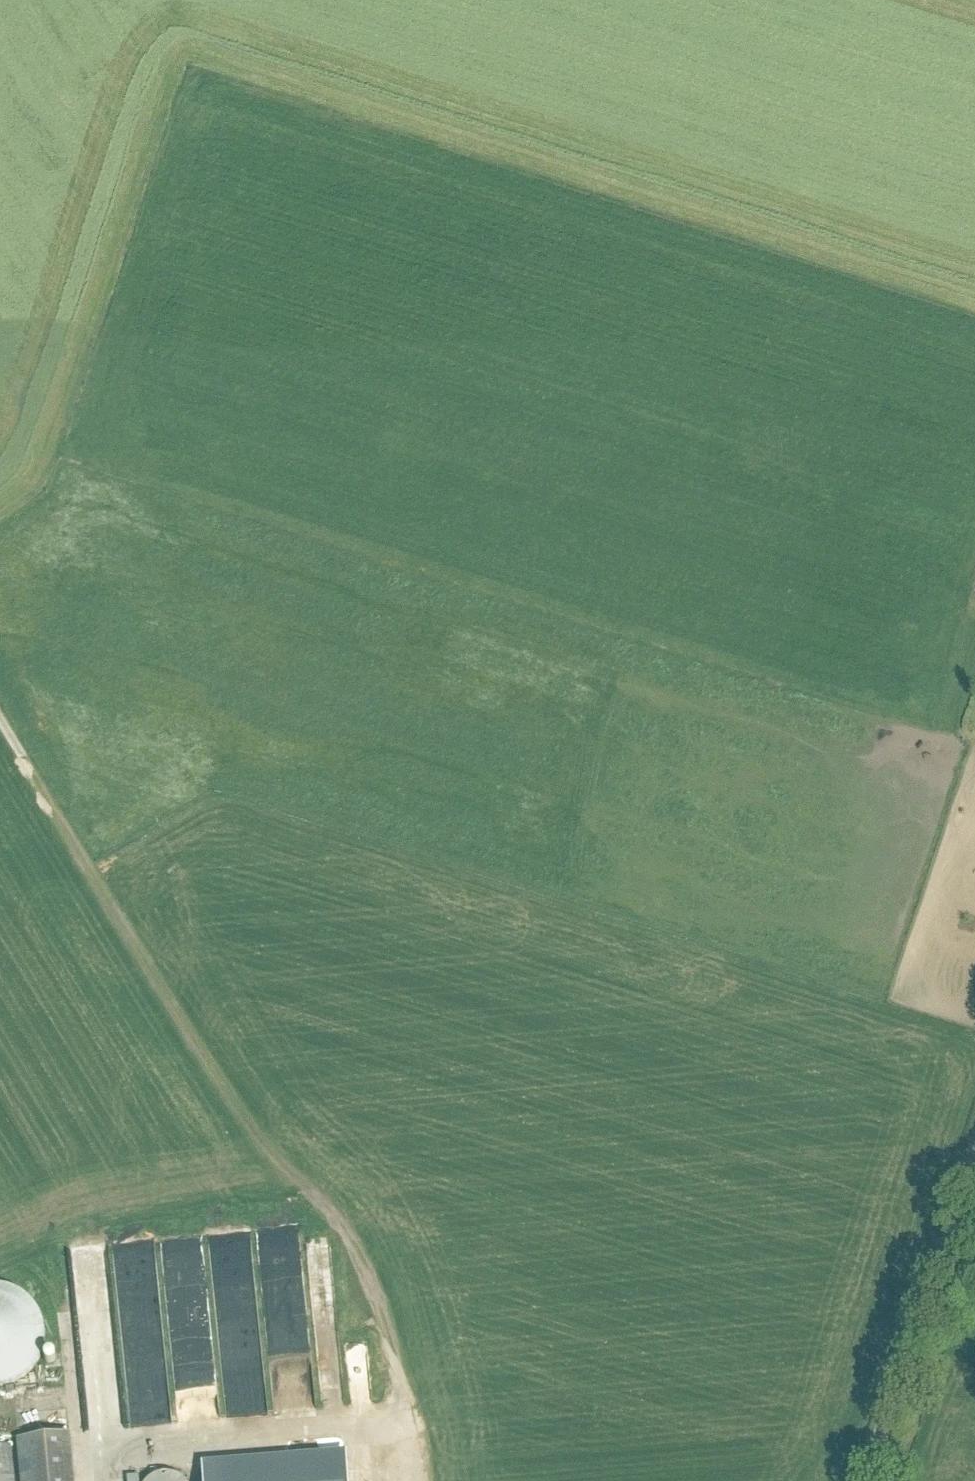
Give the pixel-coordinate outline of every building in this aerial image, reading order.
[(286,1226),(295,1384),(328,1382),(319,1224),(286,1226)] [(90,1240),(90,1273),(119,1274),(120,1240),(90,1240)] [(42,1336),(41,1332),(41,1328),(40,1324),(38,1320),(37,1316),(35,1313),(32,1309),(30,1306),(27,1303),(24,1300),(20,1298),(17,1296),(13,1294),(9,1293),(5,1291),(1,1291),(0,1290),(0,1384),(4,1384),(8,1383),(11,1381),(15,1380),(19,1378),(22,1375),(26,1373),(29,1370),(31,1367),(34,1363),(36,1360),(38,1356),(39,1352),(40,1348),(41,1344),(41,1340),(42,1336)] [(112,1365),(132,1364),(130,1302),(110,1303),(112,1365)] [(18,1443),(22,1480),(73,1480),(68,1437),(18,1443)] [(0,1451),(0,1480),(14,1480),(11,1450),(0,1451)] [(345,1454),(204,1464),(205,1480),(347,1480),(345,1454)]
